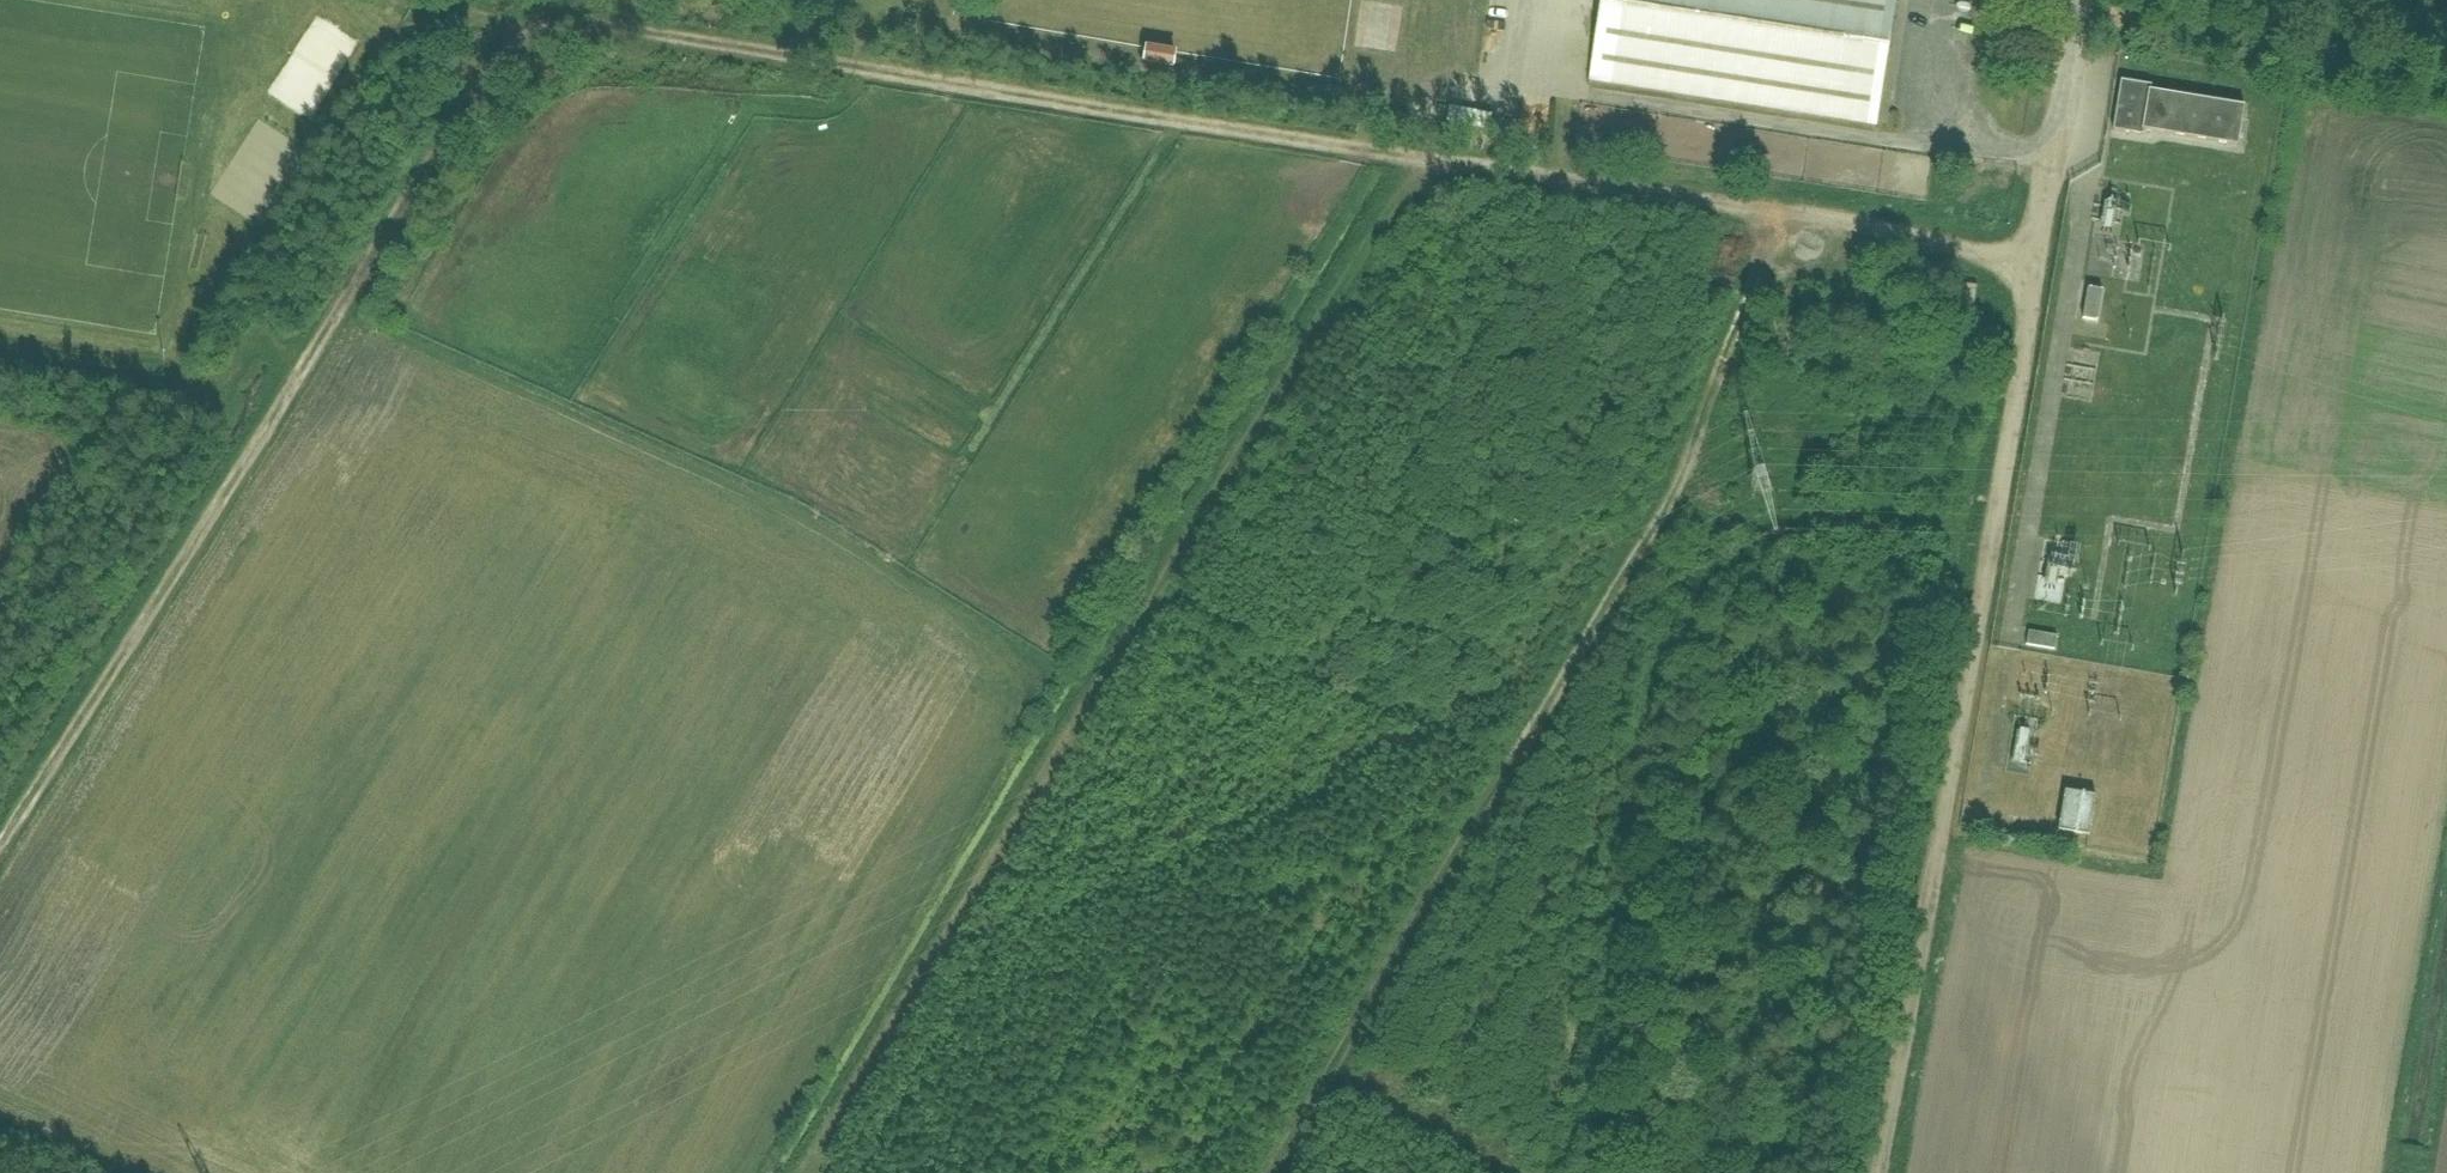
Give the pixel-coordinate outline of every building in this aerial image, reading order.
[(1592,83),(1875,124),(1893,0),(1604,0),(1592,83)] [(2141,135),(2142,130),(2237,144),(2243,104),(2149,90),(2150,85),(2119,80),(2111,131),(2141,135)] [(2087,319),(2105,320),(2107,290),(2089,289),(2087,319)] [(2008,771),(2029,775),(2038,722),(2017,718),(2008,771)] [(2090,838),(2096,798),(2065,793),(2059,833),(2090,838)]
